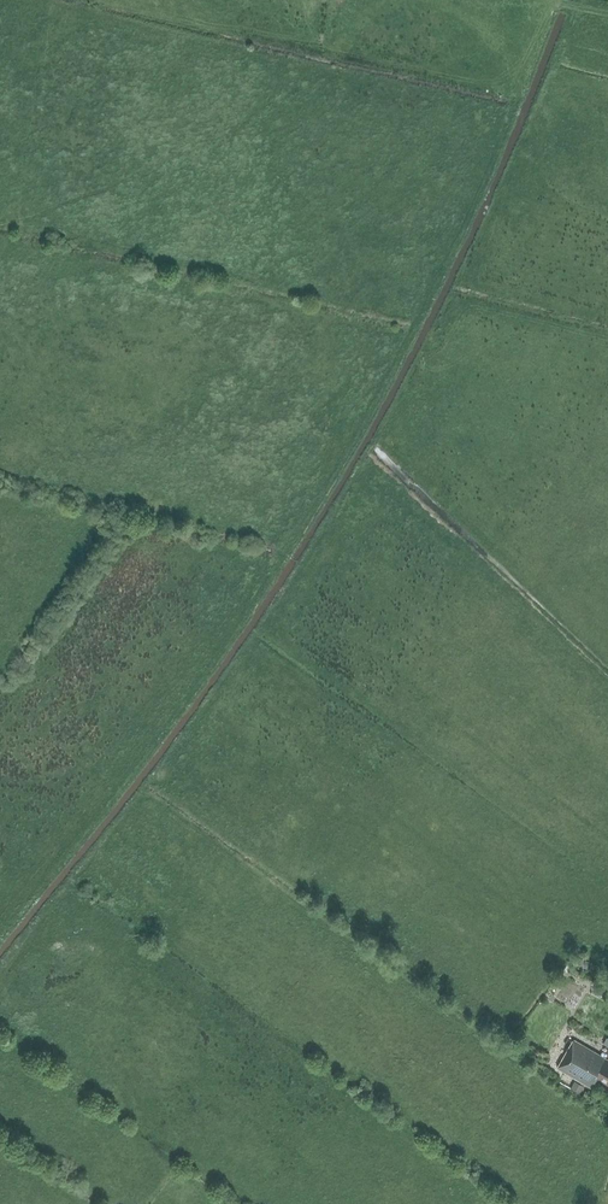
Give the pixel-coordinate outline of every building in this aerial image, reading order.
[(582,997),(583,991),(564,985),(560,999),(573,1003),(575,995),(582,997)] [(574,1041),(557,1068),(592,1089),(598,1079),(607,1085),(607,1061),(574,1041)] [(583,1086),(574,1080),(569,1088),(578,1093),(583,1086)]
